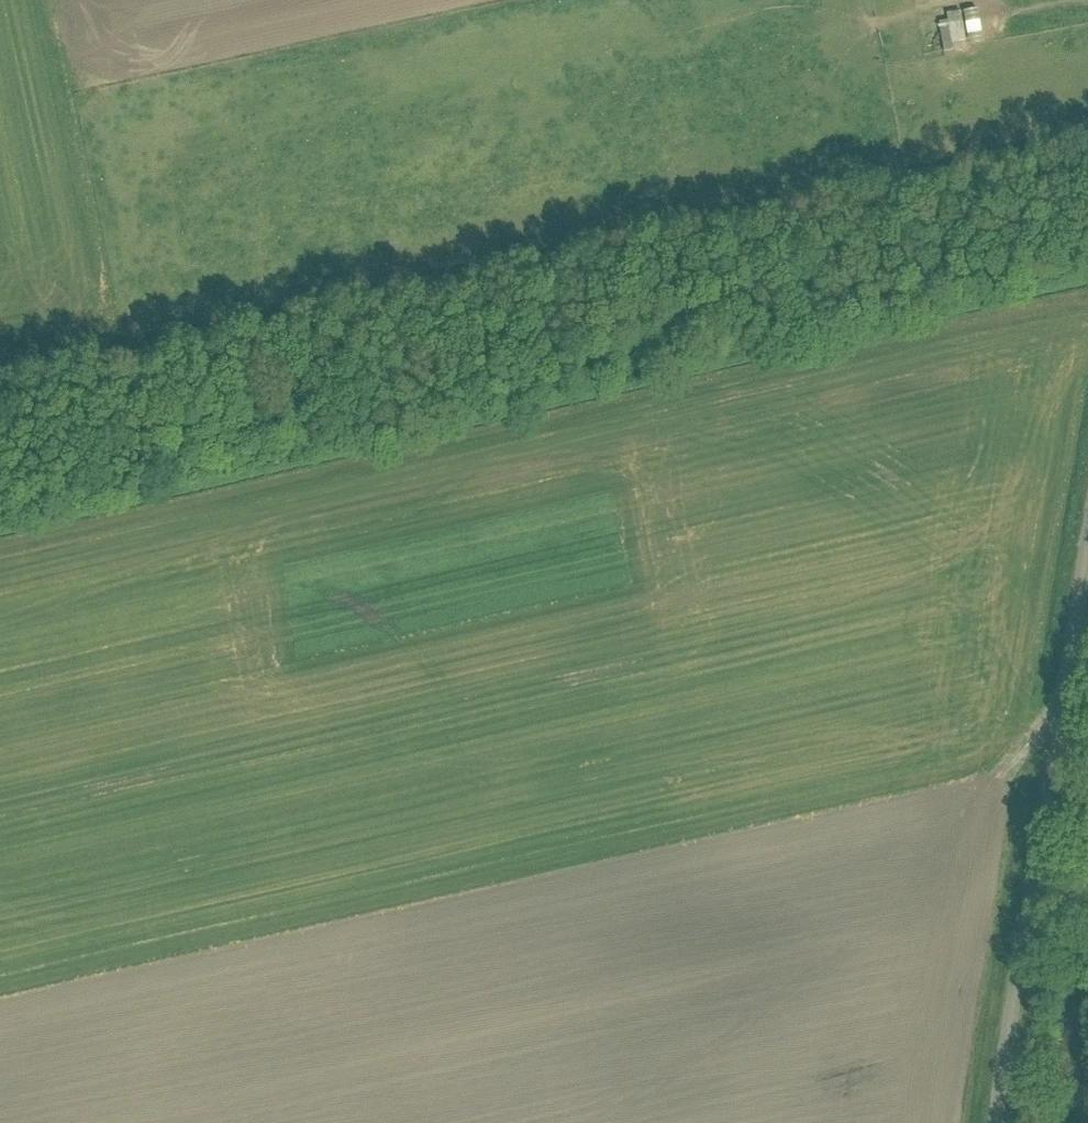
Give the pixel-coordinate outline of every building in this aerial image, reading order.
[(951,17),(953,43),(969,42),(966,15),(951,17)]
